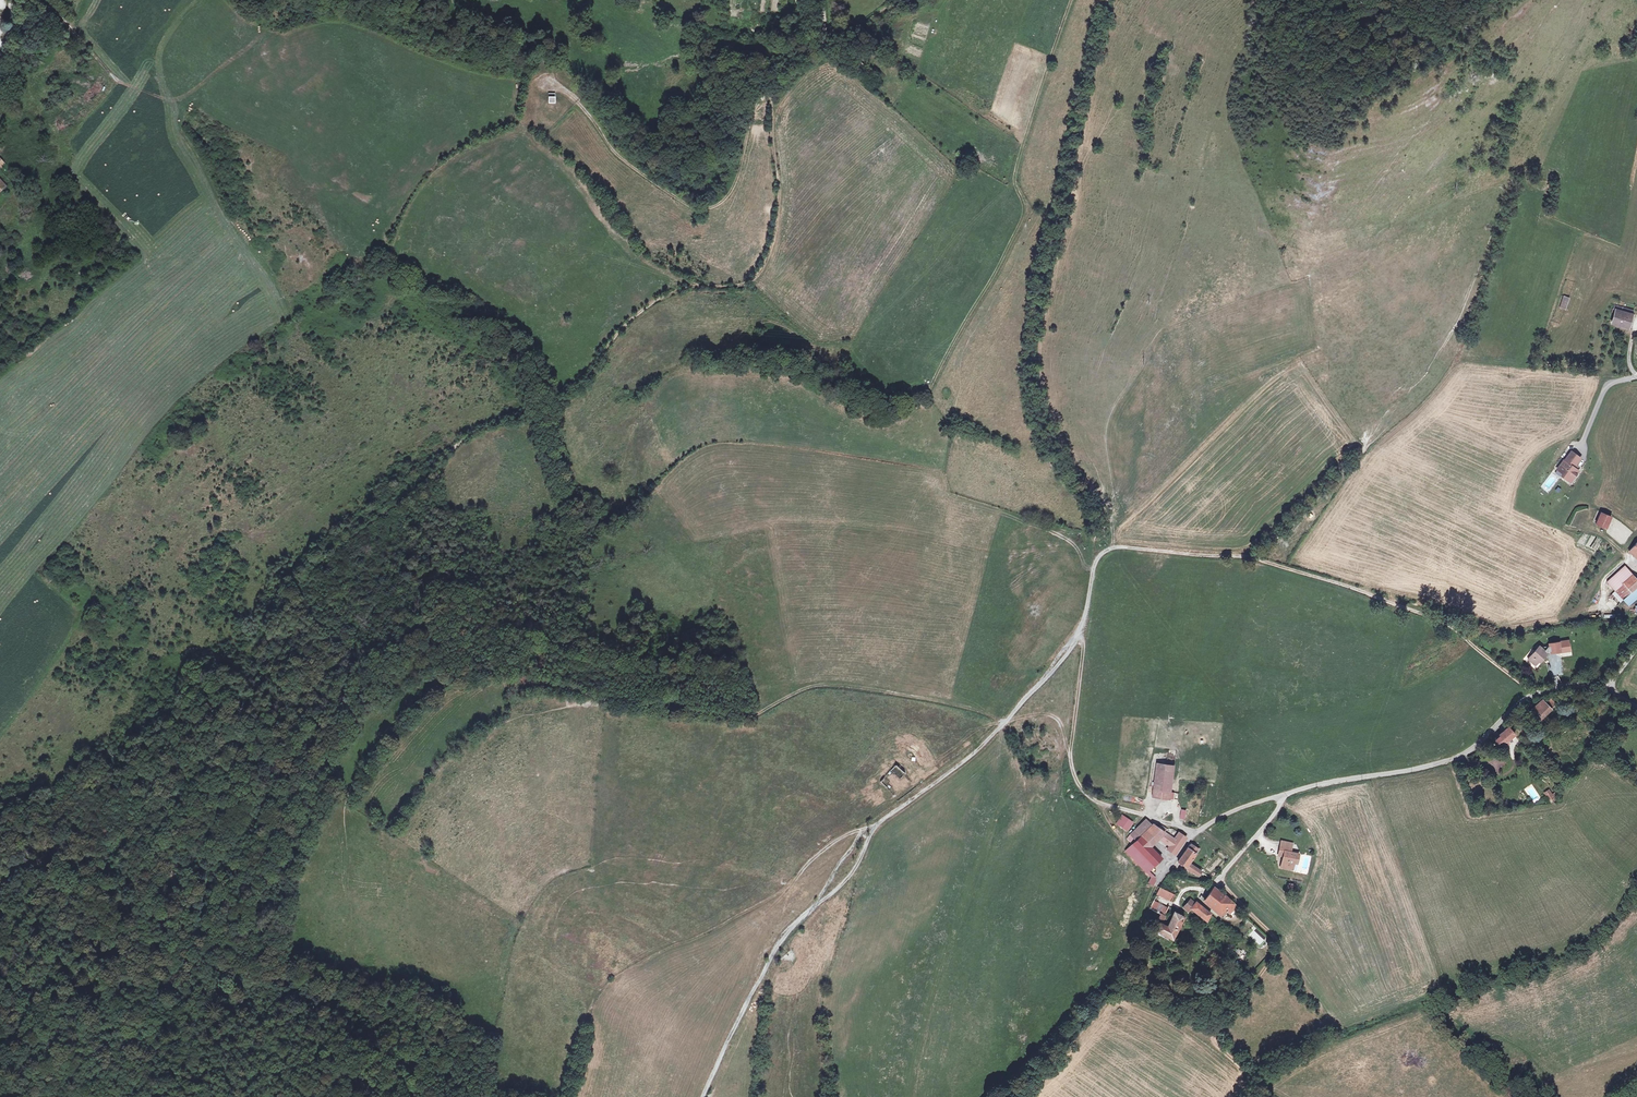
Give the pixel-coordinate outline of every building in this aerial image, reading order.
[(1564,296),(1560,307),(1565,309),(1569,298),(1564,296)] [(1617,306),(1616,310),(1632,314),(1633,311),(1617,306)] [(1616,310),(1612,323),(1628,328),(1632,314),(1616,310)] [(1564,460),(1558,469),(1564,473),(1562,475),(1568,480),(1571,476),(1573,478),(1579,471),(1574,467),(1581,458),(1572,451),(1565,461),(1564,460)] [(1601,512),(1596,524),(1606,528),(1611,516),(1601,512)] [(1607,582),(1616,591),(1613,593),(1621,602),(1624,599),(1636,588),(1636,578),(1625,565),(1607,582)] [(1624,599),(1629,605),(1636,598),(1636,588),(1624,599)] [(1543,647),(1542,648),(1547,652),(1548,650),(1550,650),(1551,652),(1560,650),(1560,651),(1568,650),(1567,645),(1569,644),(1568,639),(1549,643),(1550,646),(1543,647)] [(1539,646),(1528,659),(1535,665),(1542,657),(1543,658),(1548,653),(1547,652),(1542,648),(1540,646),(1539,646)] [(1546,703),(1552,709),(1556,704),(1550,698),(1546,703)] [(1542,699),(1529,711),(1539,721),(1552,709),(1546,703),(1542,699)] [(1501,736),(1496,740),(1503,747),(1508,743),(1507,741),(1515,734),(1508,727),(1500,734),(1501,736)] [(1175,758),(1176,751),(1169,750),(1168,758),(1175,758)] [(1503,766),(1501,760),(1491,764),(1494,770),(1503,766)] [(1170,799),(1171,792),(1175,765),(1157,763),(1152,796),(1170,799)] [(889,792),(904,772),(896,764),(880,784),(889,792)] [(1549,790),(1545,793),(1551,802),(1555,799),(1549,790)] [(1123,828),(1128,820),(1123,816),(1117,824),(1123,828)] [(1153,824),(1152,826),(1146,819),(1130,835),(1127,838),(1133,844),(1132,845),(1148,861),(1156,853),(1148,845),(1158,834),(1161,836),(1164,832),(1166,829),(1161,825),(1159,829),(1153,824)] [(1127,831),(1133,823),(1128,820),(1123,828),(1127,831)] [(1165,843),(1170,836),(1164,832),(1161,836),(1159,839),(1165,843)] [(1175,855),(1186,838),(1179,833),(1174,839),(1170,836),(1165,843),(1170,846),(1167,850),(1175,855)] [(1201,872),(1189,863),(1198,849),(1190,844),(1187,848),(1187,849),(1178,862),(1198,876),(1201,872)] [(1147,873),(1149,871),(1161,859),(1156,853),(1148,861),(1132,845),(1126,851),(1141,867),(1147,873)] [(1295,861),(1298,862),(1299,857),(1290,855),(1279,853),(1278,858),(1283,859),(1280,870),(1287,871),(1287,869),(1293,870),(1295,861)] [(1171,902),(1175,894),(1159,887),(1156,895),(1171,902)] [(1236,907),(1226,896),(1213,887),(1205,900),(1221,915),(1226,910),(1229,914),(1236,907)] [(1210,914),(1196,902),(1195,903),(1190,900),(1183,908),(1188,911),(1190,909),(1207,922),(1210,914)] [(1156,923),(1161,914),(1152,910),(1148,919),(1156,923)] [(1172,940),(1184,917),(1174,912),(1167,927),(1159,923),(1159,924),(1155,931),(1172,940)] [(1229,991),(1220,986),(1217,991),(1226,996),(1229,991)]
